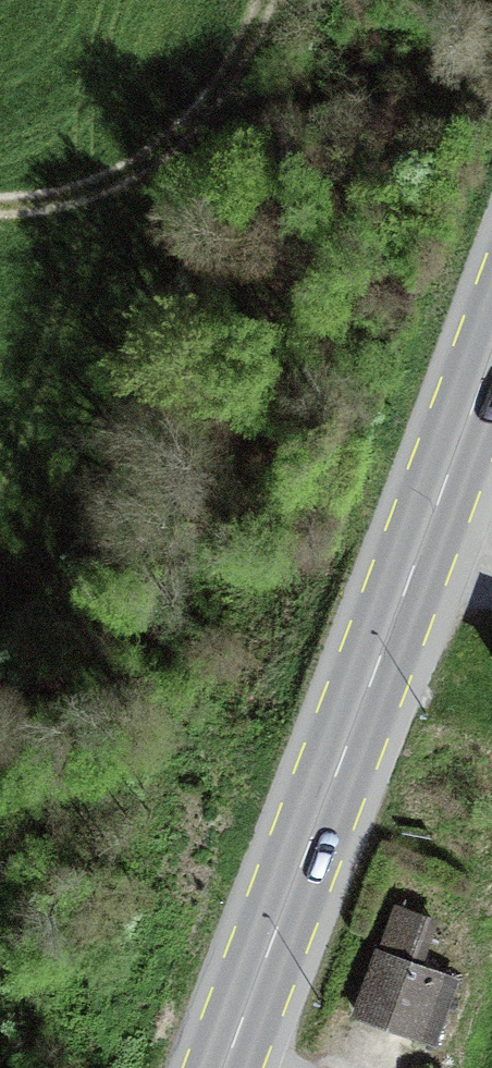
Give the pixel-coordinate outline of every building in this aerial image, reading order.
[(443,916),(393,899),(353,1019),(451,1052),(476,976),(428,961),(443,916)]
